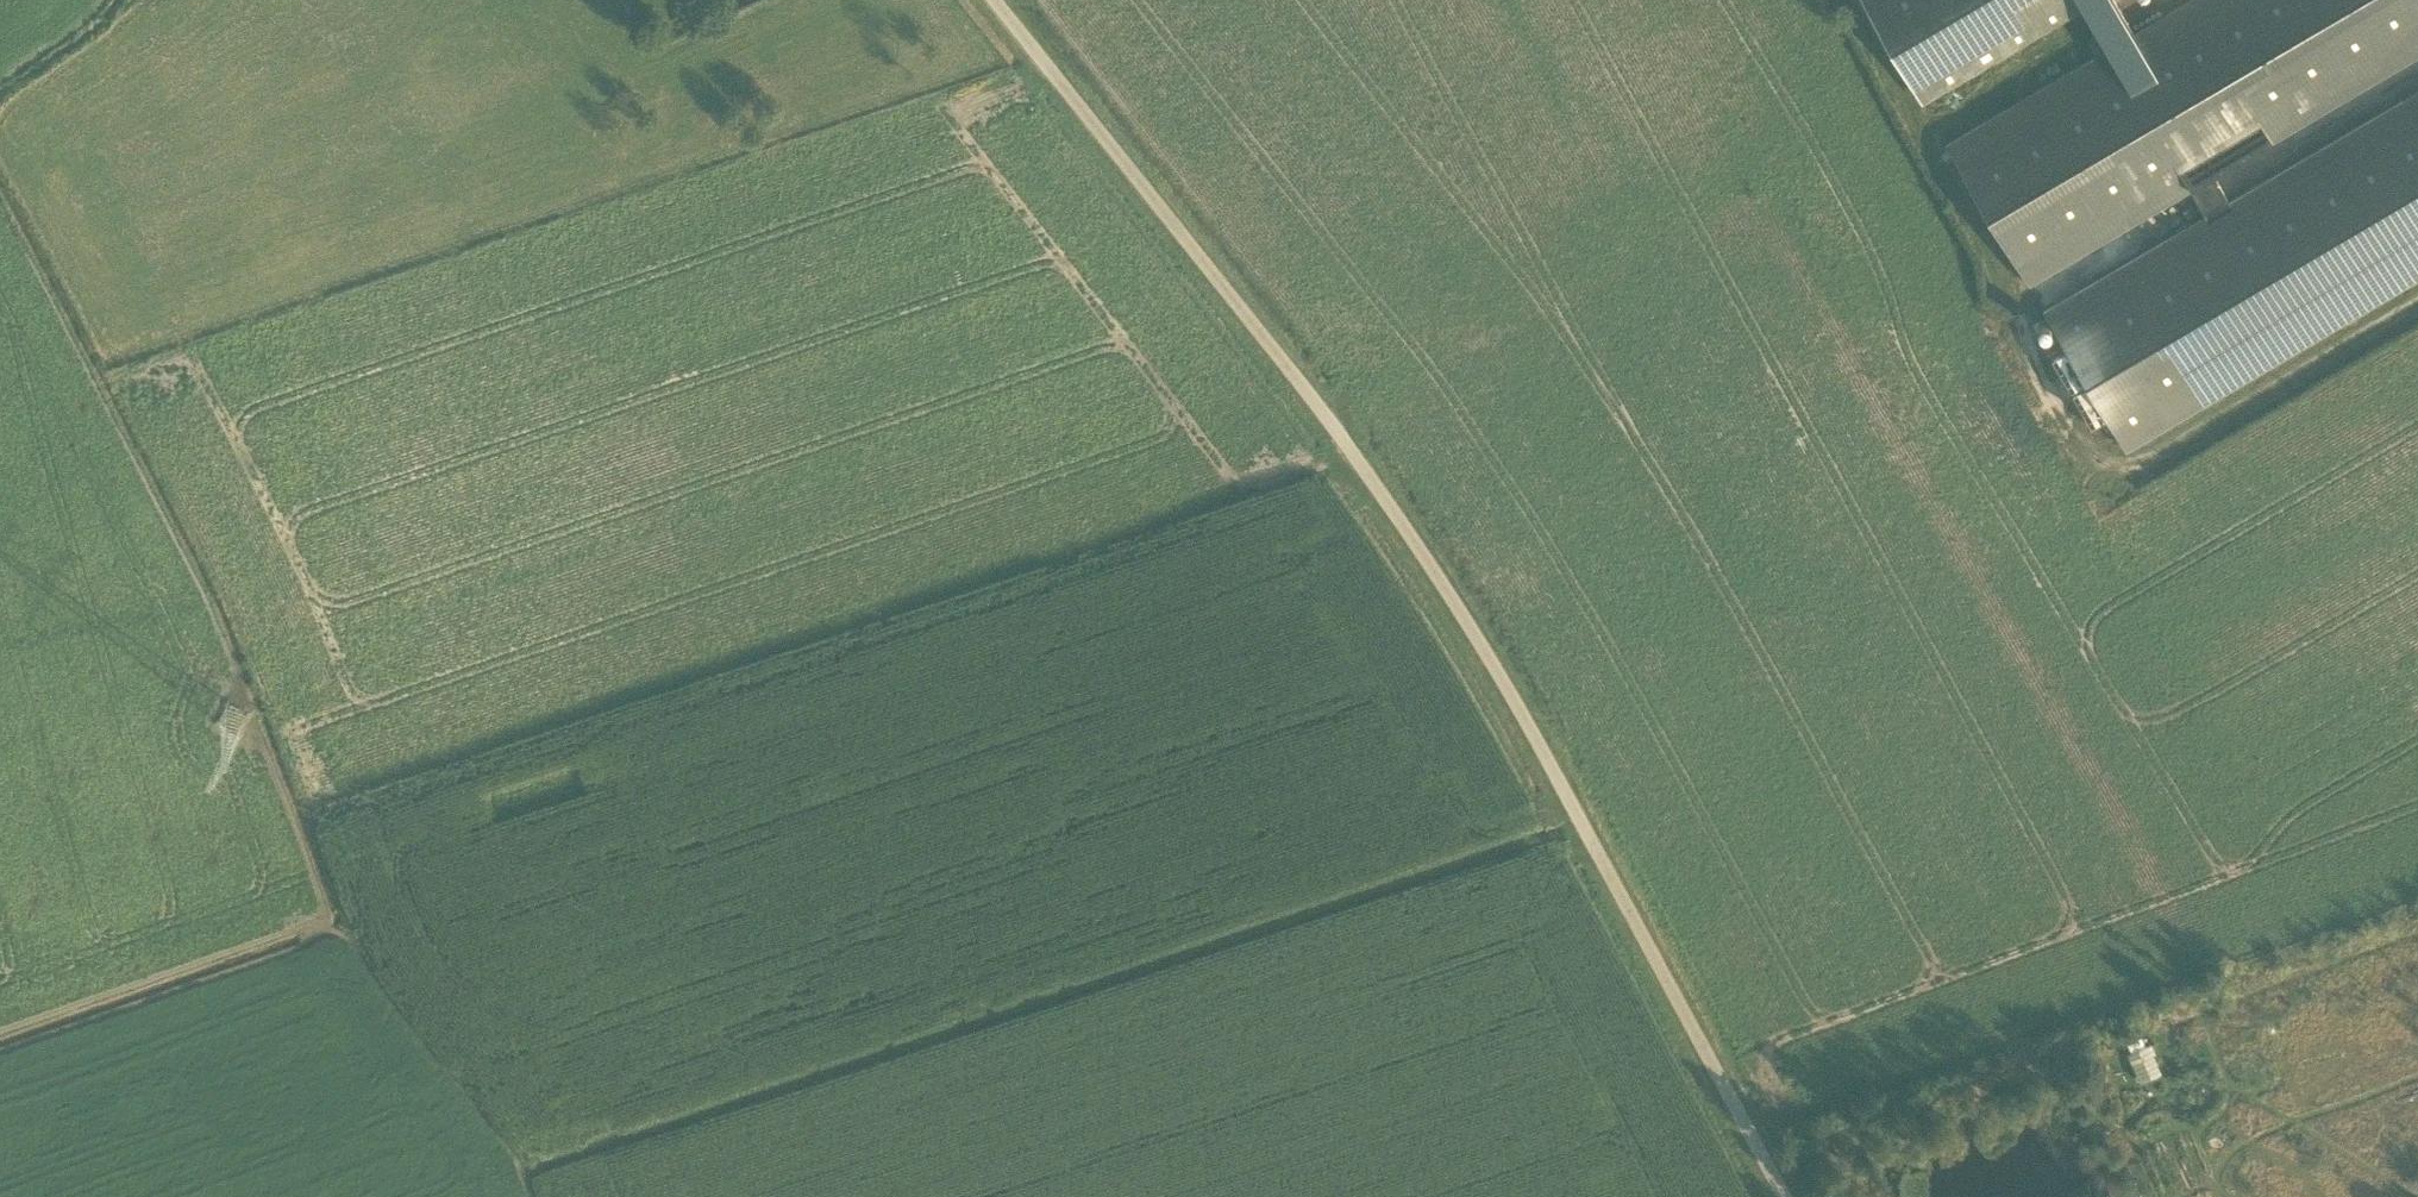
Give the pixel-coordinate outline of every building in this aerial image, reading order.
[(2083,5),(2091,0),(1867,0),(1925,98),(2083,5)] [(2115,0),(2091,0),(2083,5),(2109,48),(1946,144),(2029,284),(2190,188),(2214,174),(2417,54),(2417,0),(2191,0),(2134,33),(2115,0)] [(2214,174),(2190,188),(2206,215),(2044,310),(2063,344),(2048,353),(2091,427),(2107,417),(2126,449),(2417,277),(2417,90),(2230,201),(2214,174)] [(2151,1043),(2128,1054),(2140,1082),(2161,1073),(2153,1054),(2156,1052),(2151,1043)]
